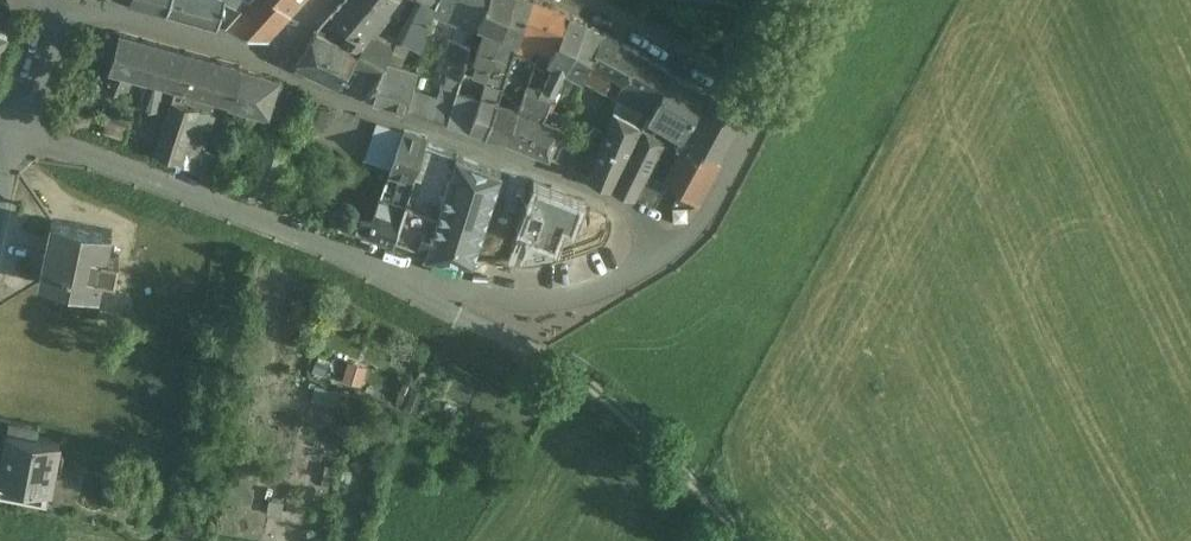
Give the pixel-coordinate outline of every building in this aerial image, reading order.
[(129,1),(165,11),(169,0),(130,0),(129,1)] [(165,11),(217,25),(225,0),(169,0),(165,11)] [(226,0),(225,0),(217,25),(227,27),(243,8),(226,0)] [(246,0),(226,0),(243,8),(249,2),(246,0)] [(278,0),(251,0),(249,2),(243,8),(227,27),(267,37),(290,12),(278,0)] [(290,12),(301,0),(278,0),(290,12)] [(317,32),(359,50),(369,34),(387,11),(375,0),(344,0),(317,32)] [(387,11),(369,34),(381,41),(394,22),(397,17),(408,0),(396,0),(387,11)] [(387,11),(396,0),(375,0),(387,11)] [(432,0),(422,0),(416,14),(429,20),(432,12),(436,2),(432,0)] [(436,2),(432,12),(474,30),(476,23),(485,0),(437,0),(436,2)] [(476,23),(485,27),(501,33),(512,0),(485,0),(476,23)] [(500,36),(512,41),(517,43),(518,42),(531,0),(512,0),(501,33),(500,36)] [(536,0),(531,0),(518,42),(517,43),(514,52),(531,59),(534,48),(540,50),(535,63),(544,67),(548,59),(570,14),(536,0)] [(429,20),(416,14),(406,34),(423,41),(429,20)] [(570,14),(548,59),(565,69),(586,22),(570,14)] [(602,31),(586,22),(565,69),(575,74),(582,78),(583,76),(602,31)] [(501,33),(485,27),(475,58),(475,59),(490,65),(495,52),(500,36),(501,33)] [(602,31),(583,76),(616,94),(638,50),(602,31)] [(359,50),(317,32),(295,66),(337,85),(350,64),(359,50)] [(159,44),(119,33),(109,70),(134,77),(149,81),(159,44)] [(359,50),(350,64),(364,72),(381,41),(369,34),(359,50)] [(512,41),(500,36),(495,52),(506,56),(512,41)] [(450,39),(441,71),(448,73),(461,76),(461,75),(463,69),(467,55),(469,45),(450,39)] [(381,41),(364,72),(377,80),(383,68),(393,49),(381,41)] [(185,51),(159,44),(149,81),(163,84),(175,88),(185,51)] [(616,94),(616,95),(648,112),(672,69),(638,50),(616,94)] [(241,67),(185,51),(175,88),(185,90),(193,93),(215,99),(228,103),(230,103),(240,69),(241,67)] [(475,58),(467,55),(463,69),(486,76),(490,65),(475,59),(475,58)] [(544,67),(535,63),(528,81),(555,91),(557,86),(563,74),(544,67)] [(409,77),(383,68),(377,80),(367,98),(406,111),(414,79),(409,77)] [(267,76),(240,69),(230,103),(228,103),(228,105),(265,116),(273,89),(264,86),(267,76)] [(575,74),(565,69),(563,74),(557,86),(567,91),(575,74)] [(672,69),(648,112),(659,118),(679,129),(683,131),(706,89),(672,69)] [(134,77),(109,70),(102,89),(127,96),(134,77)] [(461,76),(448,73),(444,85),(457,88),(461,76)] [(484,83),(461,75),(461,76),(457,88),(456,92),(479,100),(484,83)] [(163,84),(149,81),(139,107),(157,112),(163,84)] [(489,84),(484,83),(479,100),(469,131),(487,137),(497,105),(502,89),(495,87),(489,84)] [(442,84),(432,119),(447,124),(456,92),(457,88),(444,85),(442,84)] [(185,90),(175,88),(171,101),(186,106),(185,90)] [(550,102),(525,91),(523,94),(518,109),(517,111),(542,120),(550,102)] [(744,108),(709,91),(687,133),(686,134),(721,152),(744,108)] [(479,100),(456,92),(447,124),(469,131),(479,100)] [(215,99),(193,93),(191,100),(213,106),(215,99)] [(186,106),(171,101),(154,155),(181,165),(193,126),(198,110),(186,106)] [(518,109),(497,105),(487,137),(506,141),(517,111),(518,109)] [(642,123),(614,107),(589,173),(588,175),(614,185),(643,123),(642,123)] [(125,137),(131,116),(110,109),(103,131),(125,137)] [(542,120),(517,111),(506,141),(549,159),(561,128),(542,120)] [(648,112),(642,123),(643,123),(654,129),(659,118),(648,112)] [(402,131),(376,123),(363,161),(389,170),(402,131)] [(643,123),(614,185),(634,193),(646,170),(652,158),(654,159),(666,136),(654,129),(643,123)] [(581,136),(567,130),(555,159),(571,166),(582,138),(599,144),(603,130),(586,124),(581,136)] [(211,132),(193,126),(181,165),(199,171),(211,132)] [(679,129),(667,151),(675,155),(686,134),(687,133),(683,131),(679,129)] [(293,138),(267,130),(255,168),(257,168),(282,176),(293,138)] [(427,137),(404,130),(388,175),(412,182),(413,178),(424,143),(425,143),(427,137)] [(721,152),(686,134),(675,155),(664,176),(698,194),(721,152)] [(599,144),(582,138),(571,166),(589,173),(599,144)] [(424,143),(413,178),(428,182),(439,148),(425,143),(424,143)] [(439,148),(428,182),(446,188),(457,155),(439,148)] [(231,151),(229,152),(228,153),(226,155),(225,158),(226,161),(227,162),(228,164),(230,165),(233,166),(236,166),(237,165),(239,163),(240,162),(240,160),(241,158),(240,157),(240,155),(238,153),(236,152),(233,151),(231,151)] [(446,188),(425,254),(473,259),(501,172),(457,155),(446,188)] [(654,159),(652,158),(646,170),(651,172),(657,160),(654,159)] [(651,172),(646,170),(634,193),(655,202),(664,182),(662,180),(663,177),(651,172)] [(410,189),(386,183),(381,197),(405,204),(410,189)] [(581,201),(537,185),(523,220),(536,225),(533,232),(555,241),(563,222),(574,226),(577,226),(578,225),(580,224),(581,222),(581,220),(582,219),(581,217),(581,216),(580,215),(579,214),(577,212),(581,201)] [(435,214),(405,204),(400,218),(393,241),(421,252),(435,214)] [(400,218),(376,210),(371,227),(365,225),(363,232),(369,234),(370,232),(393,241),(400,218)] [(112,229),(51,216),(39,278),(100,291),(103,274),(115,277),(119,255),(107,253),(112,229)] [(6,431),(0,463),(0,476),(52,485),(55,466),(62,467),(65,453),(59,452),(61,441),(6,431)]
